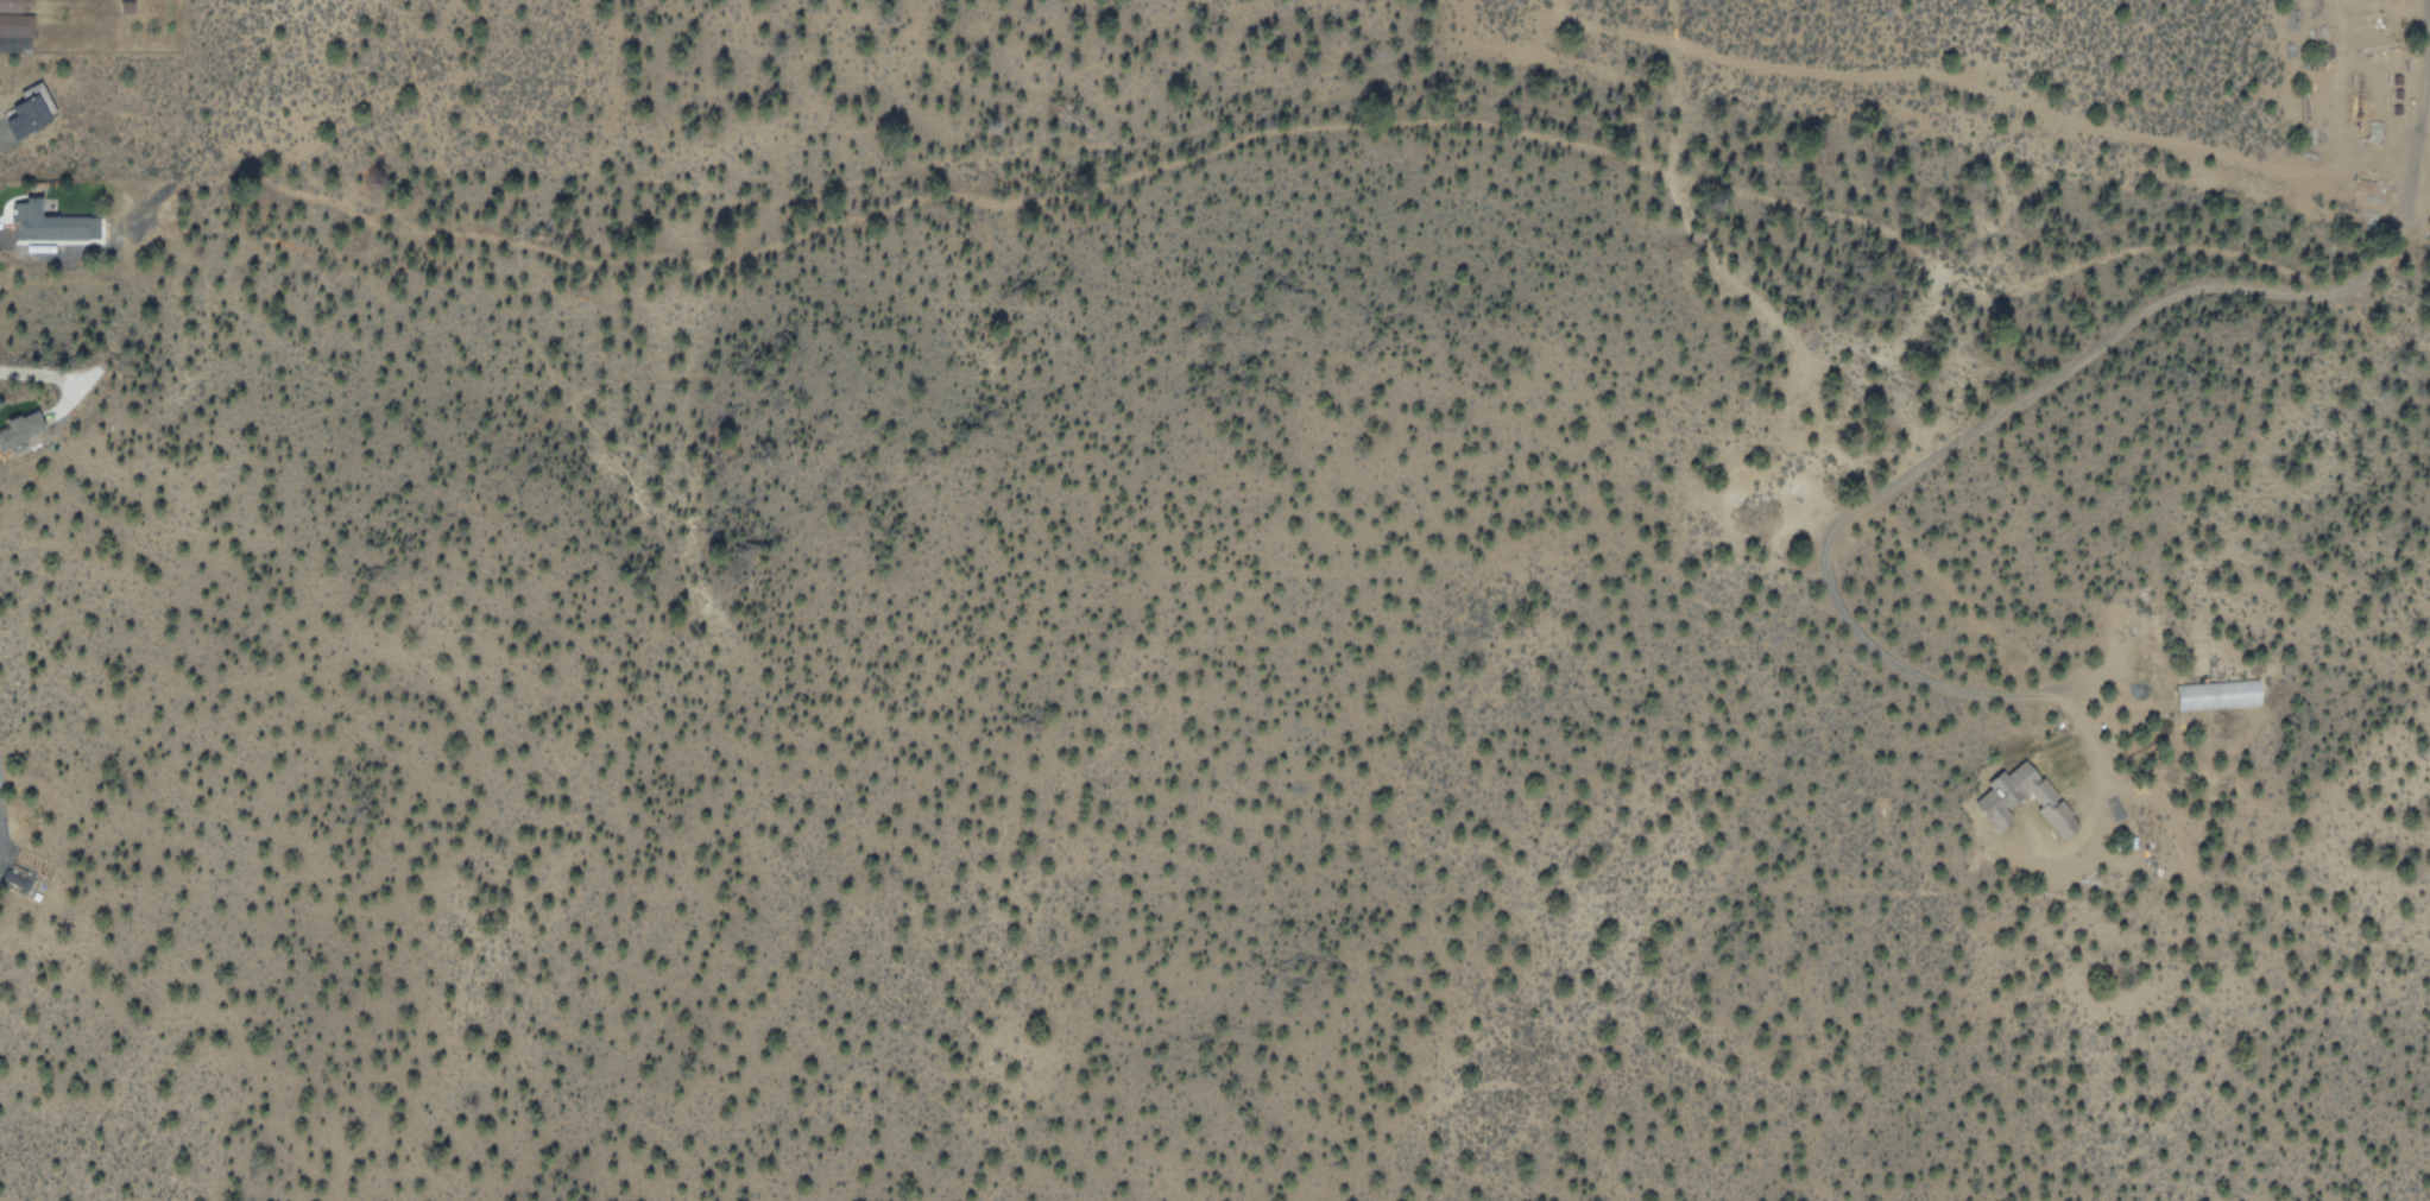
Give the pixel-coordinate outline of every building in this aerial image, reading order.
[(15,12),(15,0),(0,0),(0,12),(15,12)] [(1,137),(40,123),(29,93),(0,103),(0,106),(3,115),(0,116),(0,135),(1,137)] [(40,408),(7,419),(10,426),(0,429),(0,452),(0,453),(25,445),(22,437),(47,429),(40,408)] [(2254,705),(2253,679),(2170,683),(2171,709),(2254,705)] [(1967,801),(1991,830),(2007,817),(1999,807),(2018,791),(2056,837),(2073,823),(2018,758),(1998,774),(1993,768),(1980,779),(1985,785),(1967,801)]
